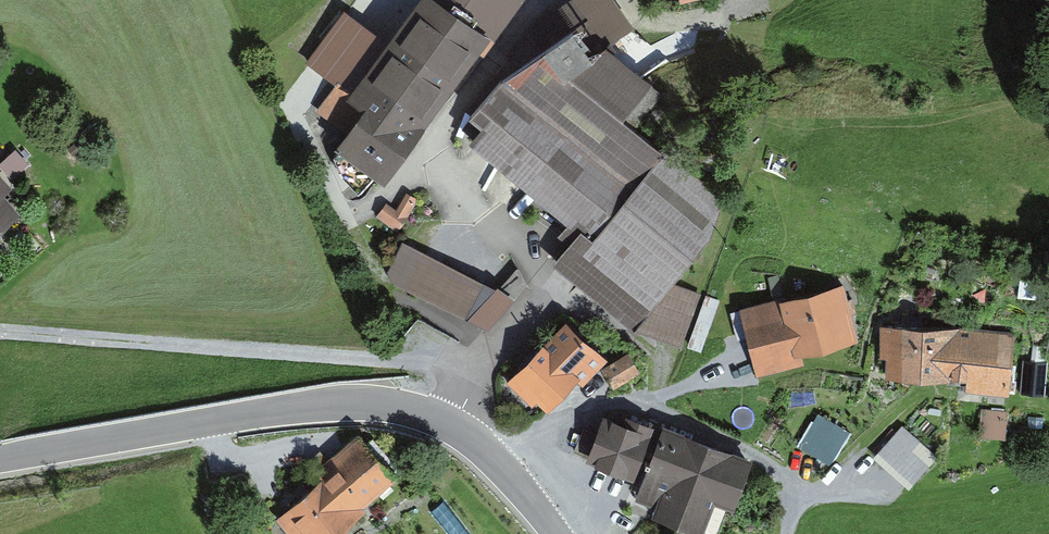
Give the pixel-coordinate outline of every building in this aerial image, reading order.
[(365,104),(338,143),(387,178),(489,34),(497,40),(525,0),(413,0),(348,92),(365,104)] [(705,290),(673,279),(732,206),(535,49),(466,135),(585,229),(559,262),(638,324),(686,341),(705,290)] [(0,172),(0,234),(30,209),(0,172)] [(399,215),(388,205),(381,213),(397,228),(418,206),(412,200),(399,215)] [(505,288),(408,240),(391,271),(398,284),(493,331),(533,286),(523,268),(505,288)] [(859,335),(846,284),(746,309),(759,360),(859,335)] [(601,354),(570,324),(517,379),(547,409),(601,354)] [(886,374),(963,375),(973,376),(971,390),(1015,395),(1022,332),(978,327),(964,326),(887,325),(886,374)] [(613,379),(641,368),(634,349),(606,360),(613,379)] [(1007,427),(1010,413),(987,409),(985,423),(1007,427)] [(632,413),(628,421),(608,413),(591,455),(648,478),(642,494),(661,501),(656,512),(705,531),(719,497),(736,504),(754,457),(667,422),(665,427),(632,413)] [(875,455),(911,486),(940,454),(904,422),(875,455)] [(843,445),(807,423),(789,451),(825,474),(843,445)] [(398,477),(368,441),(279,514),(296,533),(330,533),(398,477)]
